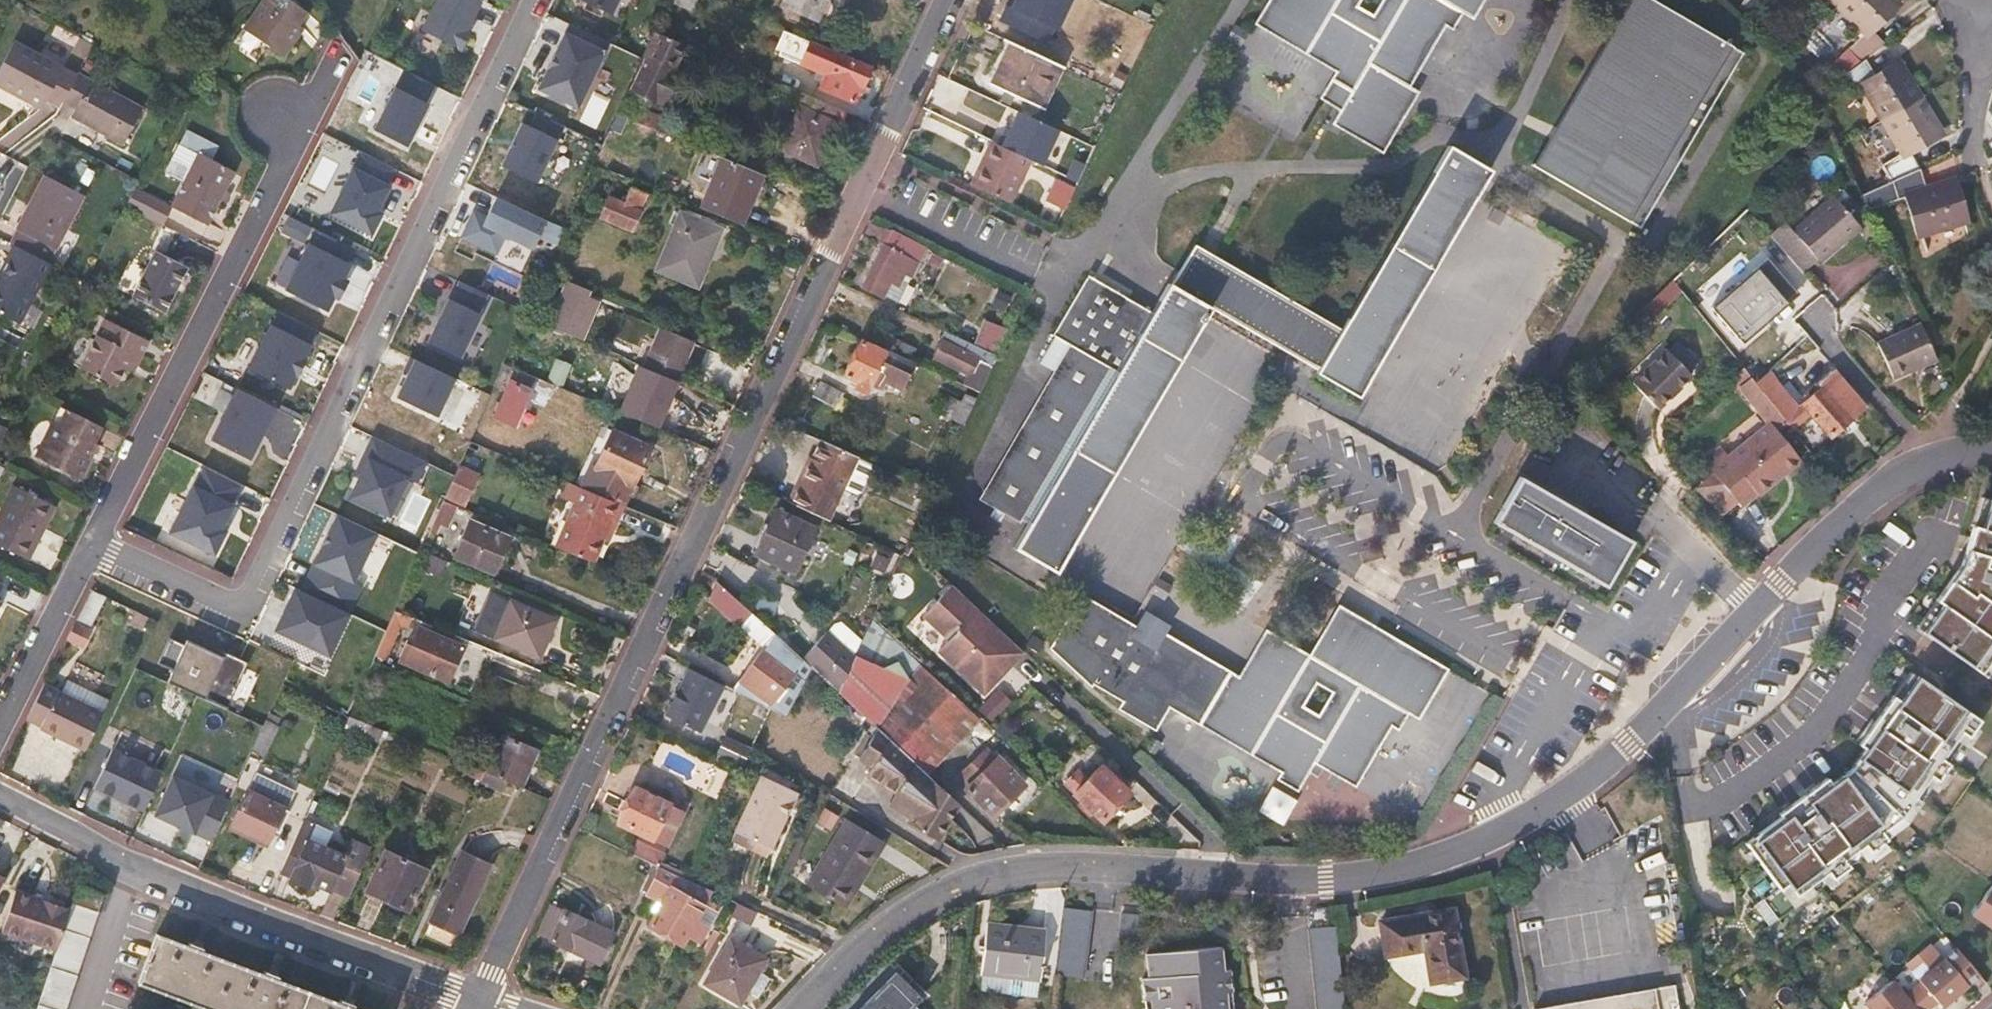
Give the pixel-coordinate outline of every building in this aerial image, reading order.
[(289,0),(261,0),(242,28),(284,57),(303,29),(298,26),(307,13),(289,0)] [(461,50),(485,5),(476,0),(437,0),(422,30),(461,50)] [(614,16),(622,0),(580,0),(614,16)] [(704,0),(677,0),(700,10),(704,0)] [(827,0),(784,0),(782,4),(818,20),(827,0)] [(1014,10),(1019,0),(993,0),(1014,10)] [(1248,26),(1326,74),(1311,99),(1336,115),(1328,130),(1385,165),(1425,101),(1402,87),(1443,20),(1450,25),(1461,7),(1471,13),(1479,0),(1264,0),(1248,26)] [(1652,0),(1629,0),(1533,164),(1640,227),(1726,81),(1730,74),(1743,53),(1738,49),(1731,46),(1652,0)] [(1837,5),(1866,33),(1850,50),(1862,61),(1865,58),(1885,43),(1871,29),(1895,4),(1891,0),(1842,0),(1837,5)] [(669,107),(683,76),(671,71),(683,44),(654,32),(628,89),(663,104),(669,107)] [(414,44),(433,53),(439,42),(420,33),(414,44)] [(579,113),(607,53),(566,34),(538,93),(579,113)] [(1062,67),(1009,41),(989,83),(1042,108),(1062,67)] [(78,75),(14,42),(0,69),(0,87),(41,109),(44,102),(60,109),(63,103),(78,75)] [(867,68),(810,43),(802,63),(826,74),(821,87),(853,101),(867,68)] [(1877,77),(1865,58),(1862,61),(1841,77),(1851,92),(1863,85),(1883,119),(1918,98),(1898,64),(1877,77)] [(429,102),(436,84),(400,70),(393,87),(429,102)] [(122,143),(141,108),(78,75),(63,103),(74,109),(70,117),(122,143)] [(816,164),(840,109),(785,87),(779,100),(799,108),(780,148),(816,164)] [(395,89),(372,134),(407,152),(431,107),(395,89)] [(663,104),(628,89),(623,100),(657,116),(663,104)] [(1939,132),(1918,98),(1883,119),(1904,152),(1883,165),(1892,180),(1897,196),(1909,194),(1920,233),(1964,220),(1951,180),(1925,187),(1919,168),(1910,150),(1939,132)] [(670,122),(657,116),(623,100),(617,113),(665,135),(670,122)] [(1076,141),(1030,119),(1022,136),(1051,151),(1055,143),(1071,151),(1076,141)] [(560,141),(521,123),(501,166),(540,184),(560,141)] [(990,142),(970,183),(1010,203),(1030,161),(990,142)] [(1491,170),(1447,145),(1339,329),(1194,245),(1178,273),(1170,285),(1168,284),(1151,311),(1088,273),(1053,333),(1073,345),(985,498),(1029,523),(1014,548),(1056,573),(1200,324),(1210,308),(1291,356),(1316,371),(1315,372),(1357,397),(1491,170)] [(234,171),(198,153),(171,207),(208,225),(234,171)] [(742,224),(761,174),(748,169),(721,158),(701,207),(742,224)] [(396,188),(355,169),(332,218),(373,237),(396,188)] [(49,263),(83,197),(44,176),(10,242),(14,244),(49,263)] [(1064,211),(1075,188),(1051,176),(1040,199),(1064,211)] [(631,229),(644,196),(616,184),(602,217),(631,229)] [(127,206),(162,223),(171,207),(135,189),(127,206)] [(1784,223),(1769,236),(1803,275),(1818,262),(1841,242),(1843,245),(1861,229),(1859,227),(1841,207),(1832,196),(1792,232),(1784,223)] [(497,199),(488,217),(473,210),(459,241),(499,260),(508,241),(535,254),(549,223),(497,199)] [(1850,199),(1841,207),(1859,227),(1861,225),(1857,207),(1850,199)] [(705,268),(720,230),(679,213),(664,250),(705,268)] [(885,242),(920,259),(927,245),(891,228),(885,242)] [(920,259),(885,242),(863,288),(883,297),(885,293),(901,301),(920,259)] [(1841,242),(1818,262),(1820,264),(1843,245),(1841,242)] [(51,264),(49,263),(14,244),(0,271),(0,314),(20,323),(51,264)] [(352,265),(309,245),(285,296),(328,316),(352,265)] [(705,268),(664,250),(656,270),(697,287),(705,268)] [(186,267),(156,253),(134,296),(164,311),(186,267)] [(1797,296),(1766,262),(1709,311),(1741,346),(1797,296)] [(492,296),(456,280),(420,360),(456,376),(492,296)] [(566,335),(586,288),(566,280),(547,327),(566,335)] [(1681,291),(1673,281),(1644,308),(1654,318),(1681,291)] [(995,354),(1014,314),(992,305),(975,345),(995,354)] [(133,371),(148,342),(105,320),(81,368),(116,387),(122,374),(126,367),(133,371)] [(312,343),(270,323),(246,373),(288,393),(312,343)] [(1937,360),(1921,325),(1878,345),(1893,379),(1937,360)] [(677,383),(693,345),(658,331),(642,368),(677,383)] [(975,345),(947,332),(935,357),(968,373),(962,384),(978,392),(995,354),(975,345)] [(913,361),(858,335),(840,374),(856,382),(853,387),(866,393),(871,384),(882,389),(884,383),(900,390),(913,361)] [(1657,409),(1691,376),(1666,350),(1633,383),(1657,409)] [(415,359),(396,400),(437,419),(456,376),(420,360),(415,359)] [(679,383),(677,383),(642,368),(635,365),(617,412),(659,430),(679,383)] [(130,378),(133,371),(126,367),(122,374),(130,378)] [(1764,416),(1775,408),(1755,382),(1742,367),(1731,376),(1764,416)] [(1775,408),(1785,421),(1792,429),(1810,413),(1830,436),(1865,407),(1834,372),(1817,387),(1819,391),(1798,408),(1768,371),(1755,382),(1775,408)] [(533,390),(509,380),(492,418),(516,429),(533,390)] [(962,424),(975,398),(964,393),(960,401),(946,395),(941,404),(934,400),(930,408),(962,424)] [(278,414),(236,394),(212,444),(254,464),(278,414)] [(58,424),(65,410),(59,407),(52,422),(58,424)] [(1775,429),(1785,421),(1775,408),(1764,416),(1768,421),(1775,429)] [(94,442),(102,427),(65,410),(58,424),(52,422),(35,457),(80,480),(98,444),(94,442)] [(1775,429),(1768,421),(1726,454),(1719,446),(1703,459),(1713,471),(1735,500),(1739,505),(1769,481),(1771,483),(1800,460),(1775,429)] [(623,506),(651,448),(614,431),(595,469),(590,467),(581,487),(623,506)] [(431,464),(374,438),(345,499),(390,520),(409,480),(421,485),(431,464)] [(858,457),(821,440),(799,487),(797,486),(790,502),(829,520),(858,457)] [(465,506),(480,474),(460,466),(445,498),(465,506)] [(167,535),(213,557),(246,489),(201,467),(167,535)] [(1718,514),(1735,500),(1713,471),(1692,487),(1718,514)] [(1564,503),(1519,477),(1506,499),(1551,525),(1564,503)] [(13,486),(0,513),(0,547),(27,560),(55,506),(13,486)] [(610,535),(623,506),(581,487),(553,547),(590,562),(604,533),(610,535)] [(1551,525),(1506,499),(1493,522),(1603,586),(1630,541),(1585,515),(1588,510),(1567,497),(1564,503),(1551,525)] [(1975,497),(1960,550),(1964,552),(1960,567),(1952,577),(1949,574),(1909,629),(1981,679),(1991,664),(1991,502),(1975,497)] [(447,527),(455,507),(444,502),(431,531),(436,533),(440,524),(447,527)] [(815,528),(776,510),(755,555),(793,573),(815,528)] [(379,536),(336,516),(313,569),(356,588),(379,536)] [(508,539),(469,523),(456,556),(494,572),(508,539)] [(765,650),(777,635),(749,609),(715,582),(708,599),(765,650)] [(1020,649),(952,586),(924,617),(949,641),(940,651),(987,694),(999,681),(996,679),(1010,664),(1013,667),(1025,653),(1020,649)] [(88,629),(105,596),(92,590),(75,623),(88,629)] [(350,617),(295,590),(274,633),(330,659),(350,617)] [(1169,707),(1199,724),(1230,672),(1164,633),(1159,641),(1136,627),(1081,595),(1050,647),(1090,687),(1094,683),(1122,701),(1119,709),(1155,730),(1169,707)] [(553,620),(510,603),(495,640),(538,656),(553,620)] [(449,681),(467,641),(396,612),(373,663),(402,675),(407,664),(449,681)] [(1146,612),(1136,627),(1159,641),(1164,633),(1168,625),(1146,612)] [(1237,676),(1230,672),(1199,724),(1280,772),(1276,779),(1297,791),(1313,763),(1354,787),(1391,726),(1397,729),(1407,713),(1417,720),(1447,670),(1375,627),(1367,641),(1330,619),(1308,655),(1264,630),(1237,676)] [(83,645),(90,631),(88,629),(75,623),(68,637),(83,645)] [(838,692),(855,656),(827,632),(802,659),(811,668),(838,692)] [(785,717),(811,668),(802,659),(777,635),(765,650),(733,691),(770,710),(785,717)] [(172,638),(155,677),(228,709),(249,664),(226,654),(223,661),(172,638)] [(855,656),(838,692),(877,729),(927,774),(979,719),(920,665),(906,681),(855,656)] [(689,670),(686,677),(703,685),(699,693),(713,699),(720,685),(689,670)] [(562,697),(568,683),(545,673),(539,688),(562,697)] [(1972,722),(1904,674),(1851,748),(1859,751),(1845,772),(1822,788),(1819,781),(1770,817),(1772,822),(1736,847),(1770,895),(1756,907),(1768,924),(1878,842),(1873,836),(1892,823),(1907,800),(1914,805),(1972,722)] [(683,726),(687,718),(700,724),(713,699),(699,693),(703,685),(686,677),(666,718),(683,726)] [(103,714),(44,685),(27,718),(45,727),(87,748),(103,714)] [(700,724),(687,718),(683,726),(697,732),(700,724)] [(87,748),(45,727),(43,731),(85,752),(87,748)] [(935,841),(959,804),(933,780),(927,774),(877,729),(859,759),(871,767),(866,775),(895,793),(888,804),(911,818),(907,824),(935,841)] [(521,788),(537,749),(503,736),(487,774),(521,788)] [(743,769),(751,750),(726,738),(717,757),(743,769)] [(993,757),(984,748),(957,776),(966,784),(964,786),(993,814),(1024,784),(994,756),(993,757)] [(164,775),(113,750),(93,791),(143,816),(164,775)] [(1064,786),(1082,802),(1089,808),(1102,820),(1126,794),(1099,768),(1087,780),(1078,771),(1064,786)] [(769,850),(795,795),(760,778),(734,834),(754,843),(769,850)] [(228,805),(173,780),(155,820),(209,845),(228,805)] [(619,824),(663,845),(682,810),(636,788),(619,824)] [(1271,788),(1260,814),(1285,825),(1296,799),(1271,788)] [(272,832),(282,808),(249,794),(232,829),(266,845),(272,832)] [(1089,808),(1082,802),(1078,806),(1085,812),(1089,808)] [(279,835),(290,811),(282,808),(272,832),(279,835)] [(805,885),(843,909),(855,889),(853,888),(858,880),(860,882),(884,843),(846,819),(805,885)] [(302,822),(296,836),(308,841),(314,827),(302,822)] [(749,852),(754,843),(734,834),(729,843),(749,852)] [(296,836),(280,872),(293,877),(292,879),(315,890),(317,885),(329,890),(344,857),(308,841),(296,836)] [(637,843),(630,856),(657,869),(664,855),(637,843)] [(426,871),(385,853),(366,892),(407,910),(426,871)] [(490,867),(461,855),(431,922),(459,934),(490,867)] [(689,884),(657,869),(644,896),(660,905),(648,927),(680,946),(687,936),(697,942),(706,928),(695,921),(710,894),(689,884)] [(1988,886),(1966,916),(1991,934),(1991,889),(1988,886)] [(103,897),(77,889),(70,910),(57,950),(38,1008),(66,1008),(103,897)] [(57,950),(70,910),(17,893),(4,933),(57,950)] [(550,905),(535,935),(597,963),(612,934),(550,905)] [(1081,980),(1089,914),(1063,911),(1054,977),(1081,980)] [(1463,973),(1453,912),(1381,923),(1387,957),(1425,951),(1430,981),(1463,973)] [(1119,917),(1116,945),(1143,947),(1146,920),(1119,917)] [(988,925),(982,975),(1039,982),(1045,932),(988,925)] [(1266,925),(1257,926),(1258,939),(1267,938),(1266,925)] [(1343,1002),(1334,926),(1307,929),(1315,1008),(1343,1008),(1343,1002)] [(207,1008),(355,1008),(356,1006),(343,1001),(341,1005),(276,981),(278,976),(264,971),(262,975),(202,952),(203,947),(192,943),(189,948),(159,936),(141,984),(207,1008)] [(729,939),(703,985),(739,1006),(766,960),(729,939)] [(1952,951),(1899,997),(1910,1008),(1936,1008),(1974,977),(1952,951)] [(1224,997),(1231,997),(1229,976),(1221,977),(1218,954),(1147,962),(1149,986),(1143,986),(1144,1006),(1151,1006),(1151,1008),(1226,1008),(1224,997)] [(1680,958),(1670,959),(1672,973),(1682,972),(1680,958)] [(1464,978),(1463,973),(1430,981),(1431,984),(1464,978)] [(917,1001),(896,978),(862,1008),(909,1008),(917,1001)] [(1888,982),(1856,1007),(1857,1008),(1910,1008),(1899,997),(1888,982)] [(1545,1008),(1678,1008),(1674,987),(1545,1008)] [(1231,997),(1224,997),(1226,1008),(1233,1008),(1231,997)]
